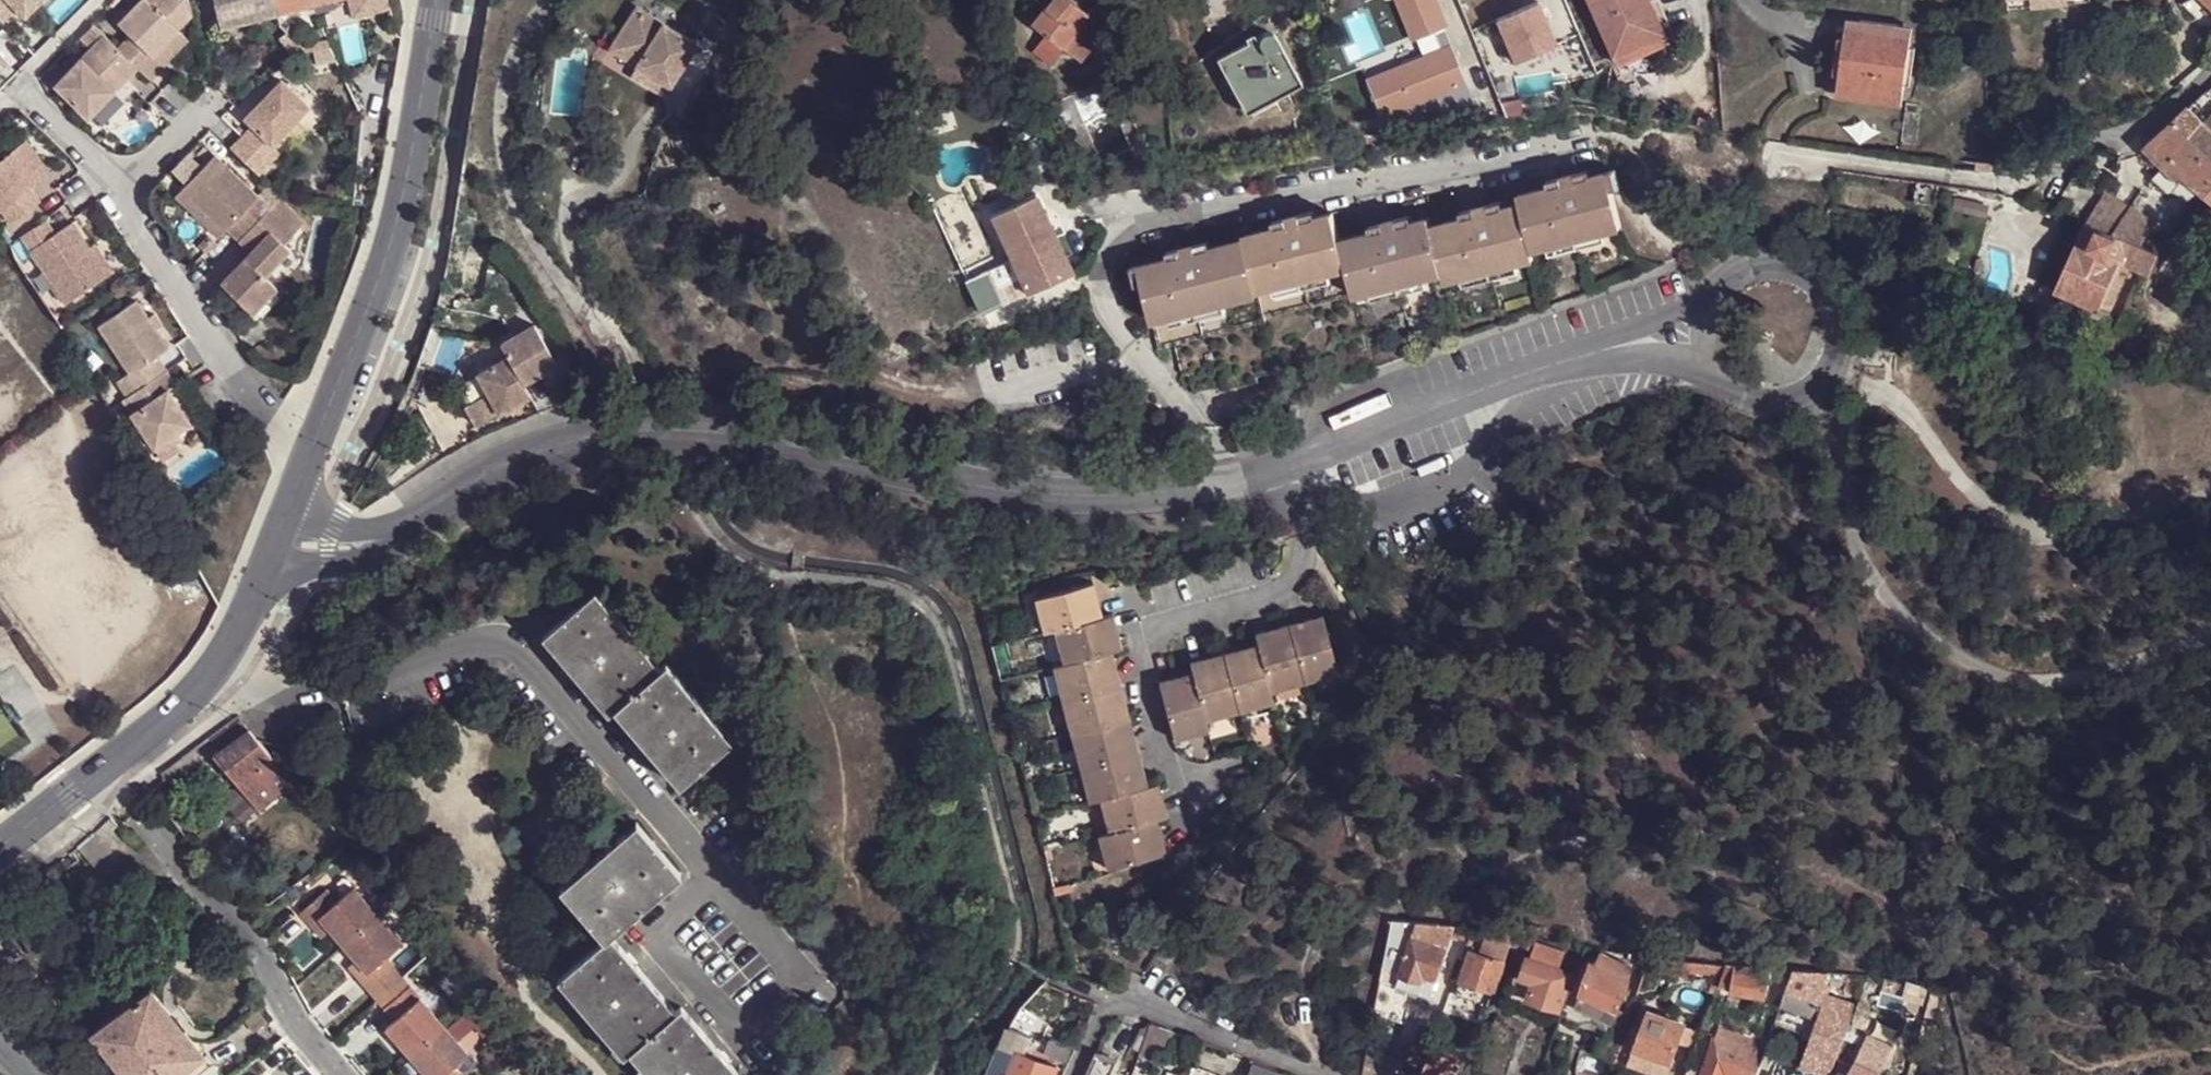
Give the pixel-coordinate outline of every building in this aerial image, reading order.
[(4,23),(20,8),(26,14),(39,0),(0,0),(0,19),(4,23)] [(152,83),(166,68),(162,65),(154,58),(177,32),(189,18),(178,6),(183,0),(144,0),(120,26),(131,36),(118,50),(141,72),(152,83)] [(188,0),(183,0),(178,6),(189,18),(192,15),(188,0)] [(222,28),(277,13),(274,0),(216,0),(222,28)] [(277,13),(326,0),(274,0),(277,13)] [(1092,42),(1113,15),(1096,2),(1098,0),(1048,0),(1030,22),(1052,41),(1071,54),(1082,62),(1095,45),(1092,42)] [(1378,111),(1406,100),(1410,110),(1472,100),(1432,0),(1399,0),(1414,37),(1433,30),(1440,50),(1365,79),(1378,111)] [(1665,33),(1623,54),(1596,0),(1586,0),(1620,67),(1677,38),(1658,0),(1648,0),(1665,33)] [(1623,54),(1665,33),(1648,0),(1596,0),(1623,54)] [(1556,43),(1539,1),(1498,17),(1516,60),(1556,43)] [(637,5),(618,36),(635,48),(631,55),(640,60),(664,22),(637,5)] [(1850,11),(1847,35),(1858,39),(1862,12),(1850,11)] [(1901,18),(1862,12),(1858,39),(1838,55),(1854,92),(1891,97),(1916,64),(1897,44),(1901,18)] [(1210,48),(1214,57),(1223,52),(1249,108),(1298,86),(1269,23),(1269,22),(1270,20),(1269,19),(1269,18),(1268,16),(1267,15),(1265,14),(1263,14),(1262,14),(1260,14),(1210,48)] [(1917,20),(1901,18),(1897,44),(1916,64),(1919,45),(1914,44),(1917,20)] [(694,41),(664,22),(640,60),(637,65),(672,88),(673,87),(700,45),(694,41)] [(107,39),(91,23),(79,37),(95,52),(107,39)] [(699,31),(694,41),(700,45),(673,87),(681,118),(683,117),(689,111),(694,106),(699,99),(704,93),(707,86),(711,80),(714,72),(716,65),(718,58),(720,50),(721,42),(721,37),(699,31)] [(154,58),(162,65),(186,40),(177,32),(154,58)] [(618,36),(610,47),(637,65),(640,60),(631,55),(635,48),(618,36)] [(90,122),(141,72),(118,50),(107,39),(95,52),(58,90),(90,122)] [(1071,54),(1052,41),(1041,57),(1059,71),(1071,54)] [(1223,52),(1214,57),(1240,112),(1249,108),(1223,52)] [(1838,98),(1904,108),(1909,82),(1914,83),(1916,64),(1891,97),(1854,92),(1838,55),(1835,76),(1842,77),(1840,91),(1838,98)] [(681,118),(673,87),(672,88),(637,65),(631,74),(665,96),(671,117),(676,123),(677,122),(681,118)] [(228,145),(257,172),(279,150),(271,144),(308,105),(279,78),(243,116),(249,122),(228,145)] [(2210,110),(2210,97),(2204,90),(2187,104),(2204,119),(2210,110)] [(2204,119),(2187,104),(2169,123),(2186,139),(2210,163),(2210,127),(2204,119)] [(1076,136),(1066,120),(1055,125),(1065,143),(1076,136)] [(2169,123),(2137,150),(2154,167),(2186,139),(2169,123)] [(2186,139),(2154,167),(2172,184),(2176,178),(2182,185),(2197,197),(2210,181),(2210,163),(2186,139)] [(23,141),(0,159),(0,208),(12,223),(40,200),(29,187),(41,178),(34,170),(41,163),(23,141)] [(223,231),(233,221),(245,232),(267,210),(280,196),(267,182),(255,194),(215,156),(180,190),(223,231)] [(41,178),(48,173),(41,163),(34,170),(41,178)] [(1570,185),(1585,182),(1581,173),(1568,178),(1570,185)] [(1192,377),(1198,399),(1217,396),(1218,398),(1261,388),(1260,382),(1370,357),(1363,322),(1391,315),(1389,301),(1376,304),(1374,295),(1429,281),(1446,277),(1448,284),(1464,281),(1518,267),(1535,263),(1534,254),(1550,250),(1603,237),(1623,232),(1608,175),(1585,182),(1570,185),(1568,178),(1555,180),(1556,188),(1542,191),(1519,197),(1520,206),(1497,212),(1485,215),(1482,207),(1467,211),(1469,218),(1456,221),(1433,227),(1431,221),(1408,226),(1393,230),(1391,222),(1377,225),(1379,233),(1365,237),(1342,243),(1336,217),(1312,223),(1297,227),(1296,219),(1282,221),(1283,231),(1270,233),(1246,238),(1247,241),(1215,250),(1200,254),(1198,248),(1185,251),(1186,257),(1173,261),(1140,268),(1145,288),(1162,351),(1178,347),(1186,379),(1192,377)] [(2176,190),(2182,185),(2176,178),(2172,184),(2176,190)] [(1556,188),(1555,180),(1540,183),(1542,191),(1556,188)] [(2210,212),(2210,181),(2197,197),(2210,212)] [(2103,185),(2083,220),(2112,232),(2131,201),(2103,185)] [(175,196),(217,237),(223,231),(180,190),(175,196)] [(1035,193),(991,214),(1011,257),(1027,291),(1071,269),(1069,264),(1056,237),(1035,193)] [(280,196),(267,210),(293,234),(306,221),(280,196)] [(2156,217),(2131,201),(2112,232),(2139,244),(2156,217)] [(1485,215),(1497,212),(1496,202),(1482,207),(1485,215)] [(293,234),(267,210),(245,232),(237,241),(250,255),(222,285),(253,315),(276,291),(264,279),(289,253),(282,246),(293,234)] [(1469,218),(1467,211),(1455,214),(1456,221),(1469,218)] [(1297,227),(1312,223),(1310,216),(1296,219),(1297,227)] [(1393,230),(1408,226),(1407,218),(1391,222),(1393,230)] [(54,234),(44,219),(21,237),(65,303),(105,275),(85,246),(70,223),(54,234)] [(2055,287),(2098,303),(2116,260),(2134,267),(2145,271),(2152,250),(2139,244),(2112,232),(2083,220),(2055,287)] [(1283,231),(1282,221),(1269,226),(1270,233),(1283,231)] [(1379,233),(1377,225),(1364,229),(1365,237),(1379,233)] [(1056,237),(1069,264),(1076,260),(1064,233),(1056,237)] [(214,241),(208,235),(198,246),(204,252),(214,241)] [(1603,237),(1550,250),(1553,264),(1609,250),(1603,237)] [(111,270),(92,242),(85,246),(105,275),(111,270)] [(1200,254),(1215,250),(1214,244),(1198,248),(1200,254)] [(1186,257),(1185,251),(1171,254),(1173,261),(1186,257)] [(983,312),(1027,291),(1011,257),(968,276),(983,312)] [(1468,293),(1523,281),(1518,267),(1464,281),(1468,293)] [(1128,271),(1133,289),(1145,288),(1140,268),(1128,271)] [(1376,304),(1389,301),(1433,291),(1429,281),(1374,295),(1376,304)] [(127,372),(137,389),(163,372),(153,356),(164,348),(152,329),(145,317),(134,298),(96,322),(127,372)] [(160,325),(152,312),(145,317),(152,329),(160,325)] [(511,353),(523,379),(558,363),(539,324),(505,340),(511,353)] [(523,379),(511,353),(480,367),(489,387),(498,407),(529,392),(523,379)] [(127,372),(114,380),(125,396),(137,389),(127,372)] [(163,390),(171,385),(163,372),(137,389),(125,396),(122,399),(152,446),(178,429),(185,425),(163,390)] [(427,374),(421,388),(435,394),(441,380),(427,374)] [(498,407),(489,387),(465,398),(475,419),(498,407)] [(152,446),(161,459),(181,447),(177,440),(183,436),(178,429),(152,446)] [(236,453),(222,467),(228,473),(241,460),(236,453)] [(1057,635),(1105,622),(1096,588),(1037,603),(1047,637),(1057,635)] [(594,591),(542,635),(607,712),(613,707),(679,784),(730,739),(664,663),(660,667),(594,591)] [(1105,622),(1057,635),(1064,670),(1114,657),(1127,654),(1118,619),(1105,622)] [(1293,629),(1307,685),(1339,677),(1324,621),(1293,629)] [(1262,649),(1274,695),(1307,685),(1293,629),(1259,639),(1262,649)] [(1227,658),(1241,714),(1276,705),(1274,695),(1262,649),(1227,658)] [(1065,705),(1123,690),(1114,657),(1064,670),(1057,672),(1065,705)] [(1196,678),(1208,723),(1241,714),(1227,658),(1193,668),(1196,678)] [(1176,744),(1211,734),(1208,723),(1196,678),(1162,687),(1176,744)] [(1123,690),(1065,705),(1084,774),(1141,759),(1123,690)] [(239,717),(214,735),(223,747),(226,751),(249,731),(239,717)] [(226,751),(223,747),(213,755),(259,810),(292,781),(279,765),(272,758),(249,731),(226,751)] [(1141,759),(1084,774),(1093,808),(1104,805),(1150,792),(1141,759)] [(1160,824),(1171,821),(1164,788),(1150,792),(1104,805),(1112,837),(1160,824)] [(1104,805),(1093,808),(1089,809),(1097,841),(1104,839),(1112,837),(1104,805)] [(94,832),(101,840),(117,826),(110,817),(94,832)] [(681,873),(636,820),(560,887),(603,938),(610,933),(681,873)] [(1111,873),(1169,859),(1160,824),(1112,837),(1104,839),(1111,873)] [(94,832),(80,846),(94,864),(110,851),(101,840),(94,832)] [(379,921),(355,892),(339,906),(329,894),(302,916),(313,929),(322,922),(332,934),(345,949),(379,921)] [(379,921),(345,949),(357,963),(367,976),(359,982),(370,994),(395,973),(387,963),(403,949),(379,921)] [(322,922),(313,929),(323,941),(332,934),(322,922)] [(1393,922),(1379,988),(1388,990),(1390,982),(1432,996),(1456,923),(1393,922)] [(1515,932),(1496,929),(1487,953),(1494,957),(1496,947),(1507,953),(1515,932)] [(1480,933),(1472,931),(1472,932),(1470,937),(1477,940),(1480,933)] [(681,1005),(674,1009),(610,933),(603,938),(557,978),(622,1055),(628,1050),(650,1074),(740,1074),(681,1005)] [(1537,940),(1530,937),(1526,945),(1533,948),(1537,940)] [(1540,942),(1533,958),(1559,969),(1566,952),(1540,942)] [(1494,957),(1505,961),(1507,953),(1496,947),(1494,957)] [(1496,988),(1505,961),(1494,957),(1487,953),(1474,948),(1463,975),(1496,988)] [(1618,1010),(1629,983),(1626,980),(1630,968),(1601,953),(1596,966),(1592,964),(1583,990),(1618,1010)] [(1559,1012),(1574,975),(1559,969),(1533,958),(1531,957),(1523,976),(1534,981),(1529,999),(1559,1012)] [(1694,960),(1673,957),(1670,971),(1702,978),(1703,972),(1724,973),(1723,973),(1718,969),(1717,963),(1694,960)] [(367,976),(357,963),(349,970),(359,982),(367,976)] [(1822,1004),(1826,972),(1795,970),(1775,1025),(1805,1037),(1811,1020),(1818,1023),(1824,1005),(1822,1004)] [(1735,972),(1732,991),(1768,998),(1771,979),(1735,972)] [(395,973),(370,994),(377,1002),(402,981),(395,973)] [(1830,998),(1859,1002),(1862,979),(1832,975),(1830,998)] [(402,981),(377,1002),(385,1010),(409,989),(402,981)] [(1710,991),(1715,993),(1718,984),(1714,982),(1710,991)] [(150,989),(92,1038),(120,1074),(179,1074),(204,1056),(150,989)] [(409,989),(385,1010),(395,1022),(386,1030),(411,1057),(444,1029),(409,989)] [(1618,1010),(1583,990),(1580,1006),(1614,1023),(1618,1010)] [(1687,1024),(1649,1010),(1635,1047),(1674,1060),(1687,1024)] [(265,1022),(256,1011),(242,1023),(252,1033),(265,1022)] [(1152,1024),(1141,1021),(1130,1052),(1142,1055),(1152,1024)] [(1142,1055),(1140,1059),(1146,1060),(1160,1064),(1172,1032),(1152,1024),(1142,1055)] [(411,1057),(423,1072),(426,1074),(459,1074),(454,1070),(468,1058),(444,1029),(411,1057)] [(1718,1030),(1702,1074),(1756,1074),(1766,1048),(1718,1030)] [(1833,1057),(1839,1039),(1826,1035),(1820,1053),(1833,1057)] [(1018,1051),(1024,1036),(1000,1045),(988,1074),(1008,1074),(1018,1051)] [(1058,1067),(1065,1052),(1024,1036),(1018,1051),(1058,1067)] [(1635,1047),(1629,1063),(1654,1071),(1664,1074),(1668,1074),(1674,1060),(1635,1047)] [(1099,1048),(1086,1074),(1110,1074),(1118,1056),(1099,1048)] [(1402,1058),(1370,1048),(1364,1074),(1393,1074),(1402,1058)] [(1008,1074),(1055,1074),(1058,1067),(1018,1051),(1008,1074)] [(1424,1074),(1457,1074),(1459,1067),(1431,1056),(1424,1074)] [(1614,1057),(1612,1062),(1612,1065),(1612,1068),(1613,1071),(1613,1073),(1614,1074),(1653,1074),(1654,1071),(1629,1063),(1614,1057)] [(1285,1072),(1253,1061),(1248,1074),(1284,1074),(1285,1072)] [(1854,1069),(1843,1061),(1834,1074),(1849,1074),(1854,1069)] [(1859,1063),(1854,1069),(1849,1074),(1879,1074),(1859,1063)] [(1192,1066),(1189,1074),(1216,1074),(1192,1066)]
